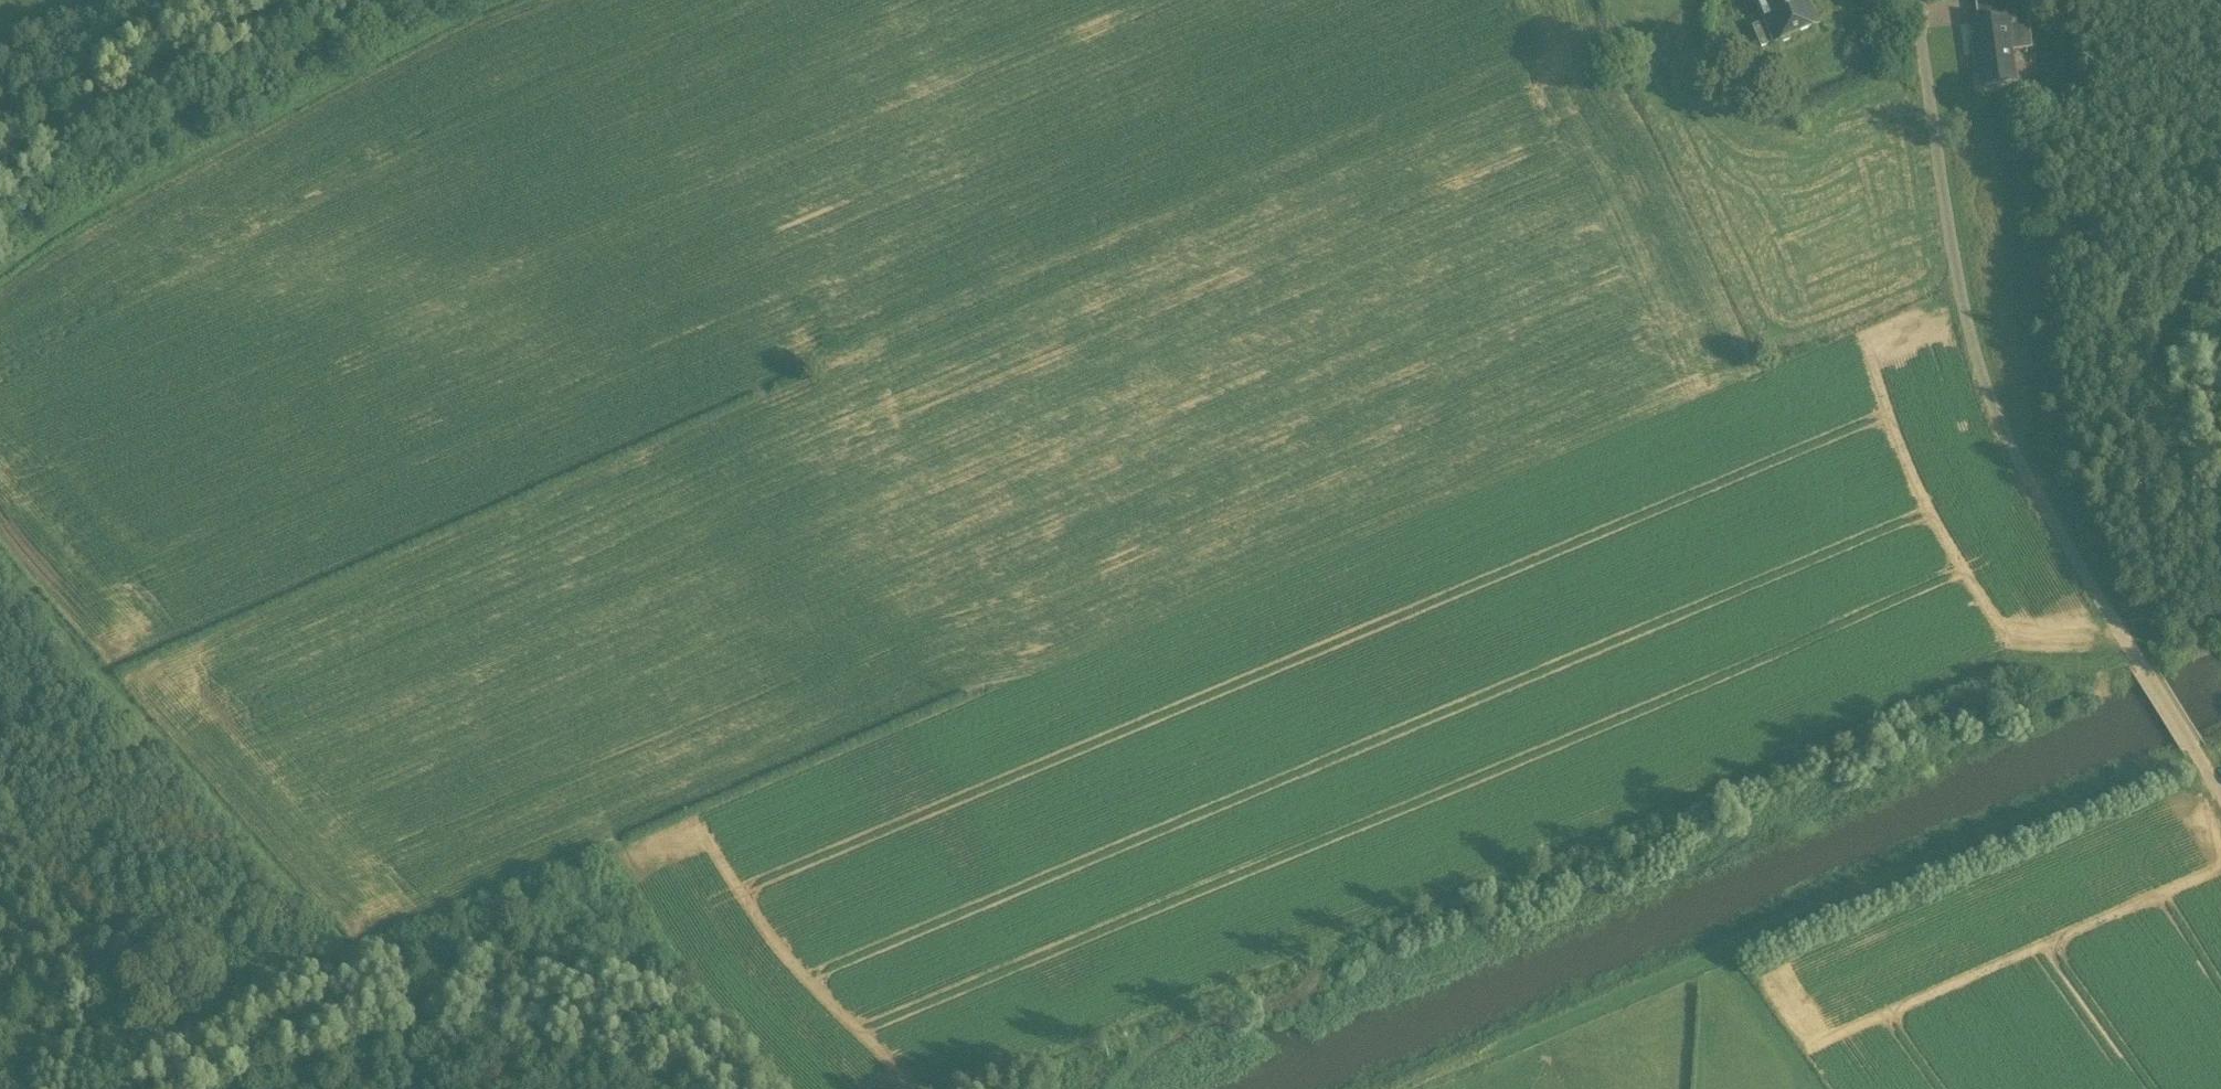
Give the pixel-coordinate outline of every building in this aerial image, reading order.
[(1765,22),(1752,27),(1761,49),(1818,25),(1807,0),(1755,0),(1765,22)] [(2015,82),(2010,45),(2029,42),(2023,0),(2015,0),(1982,4),(1984,23),(1971,25),(1974,42),(1971,42),(1975,68),(1977,68),(1980,87),(2015,82)]
